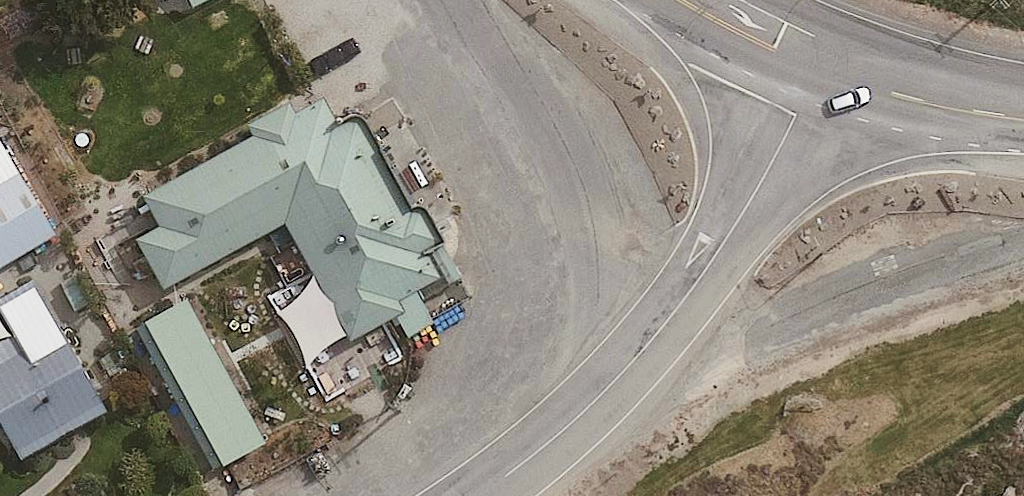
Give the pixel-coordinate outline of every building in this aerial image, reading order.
[(196,13),(219,0),(189,0),(196,13)] [(413,301),(296,84),(101,189),(121,226),(101,237),(124,280),(245,215),(318,351),(413,301)] [(2,117),(0,118),(0,266),(67,227),(2,117)] [(119,402),(37,268),(0,290),(0,422),(23,460),(119,402)] [(231,440),(151,293),(109,315),(189,463),(231,440)]
